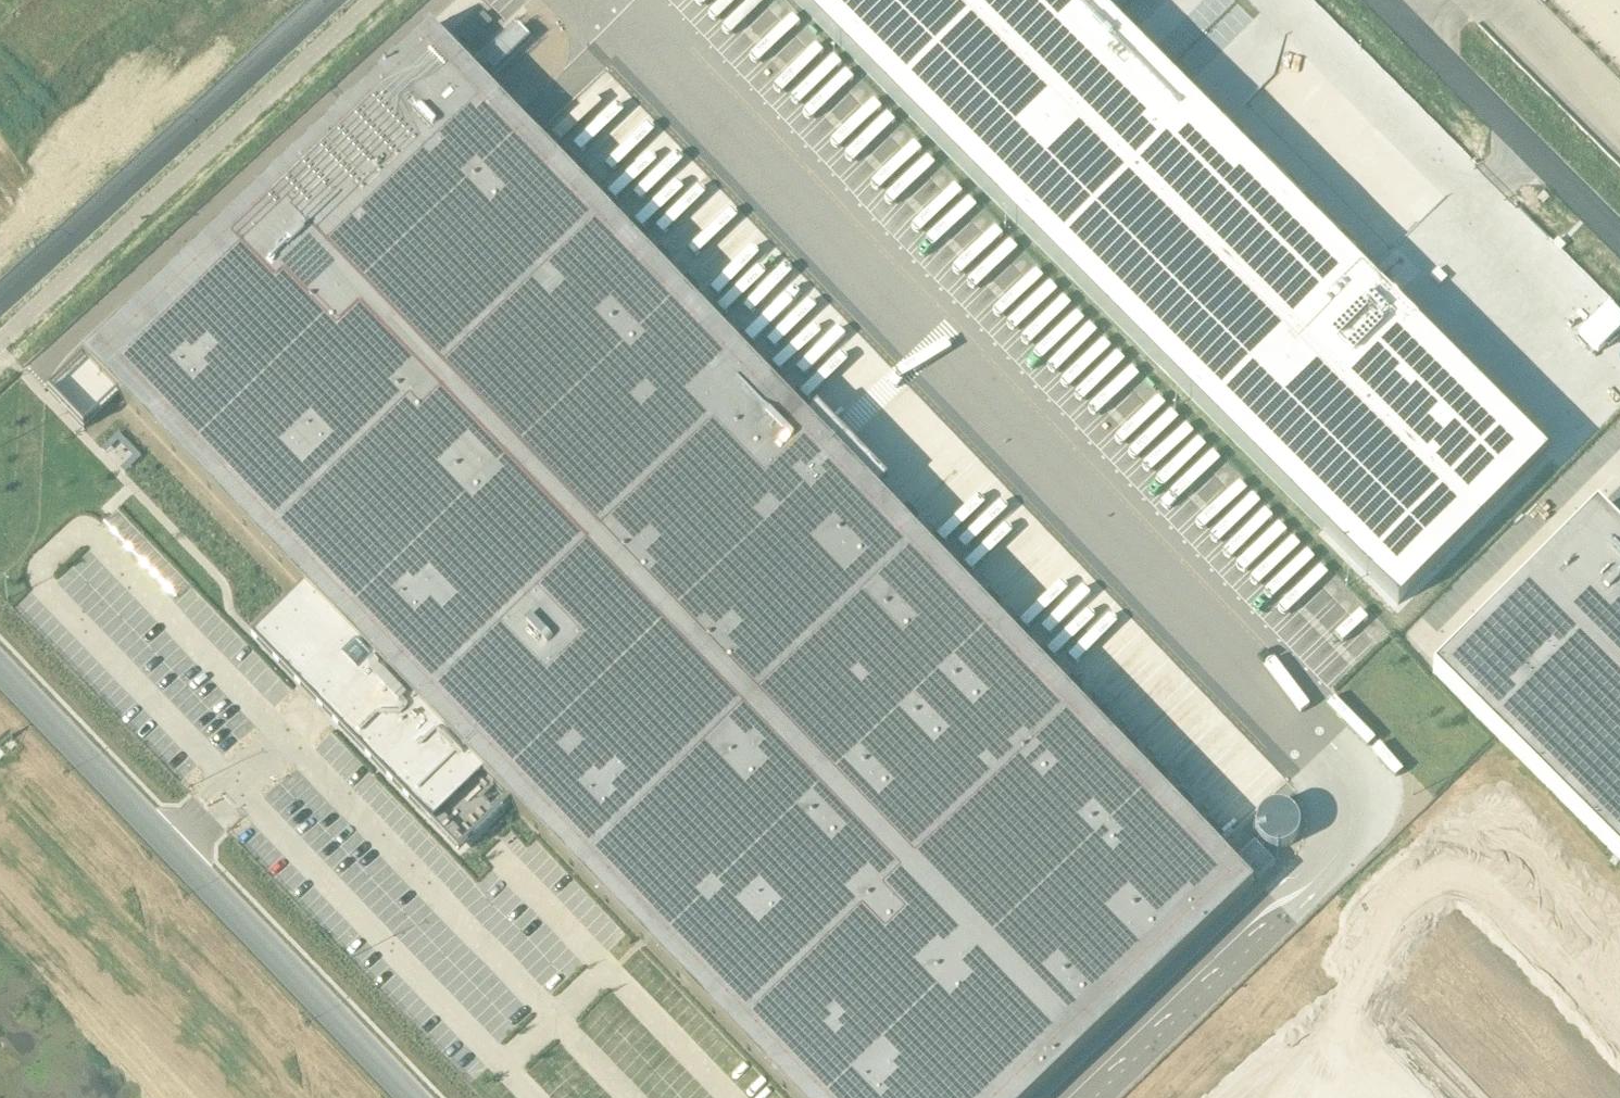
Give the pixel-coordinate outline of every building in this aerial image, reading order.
[(1397,605),(1546,456),(1366,276),(1374,268),(1226,120),(1219,128),(1092,0),(793,0),(1397,605)] [(48,393),(83,429),(118,396),(304,590),(253,639),(432,825),(436,822),(458,845),(505,799),(792,1097),(1032,1097),(1253,886),(876,494),(886,484),(816,411),(806,421),(429,28),(83,359),(48,393)] [(517,28),(483,60),(494,72),(528,40),(517,28)] [(1432,672),(1619,860),(1619,536),(1595,511),(1574,531),(1432,672)] [(1254,843),(1236,859),(1258,882),(1275,865),(1254,843)] [(1161,1097),(1475,1097),(1325,941),(1161,1097)]
